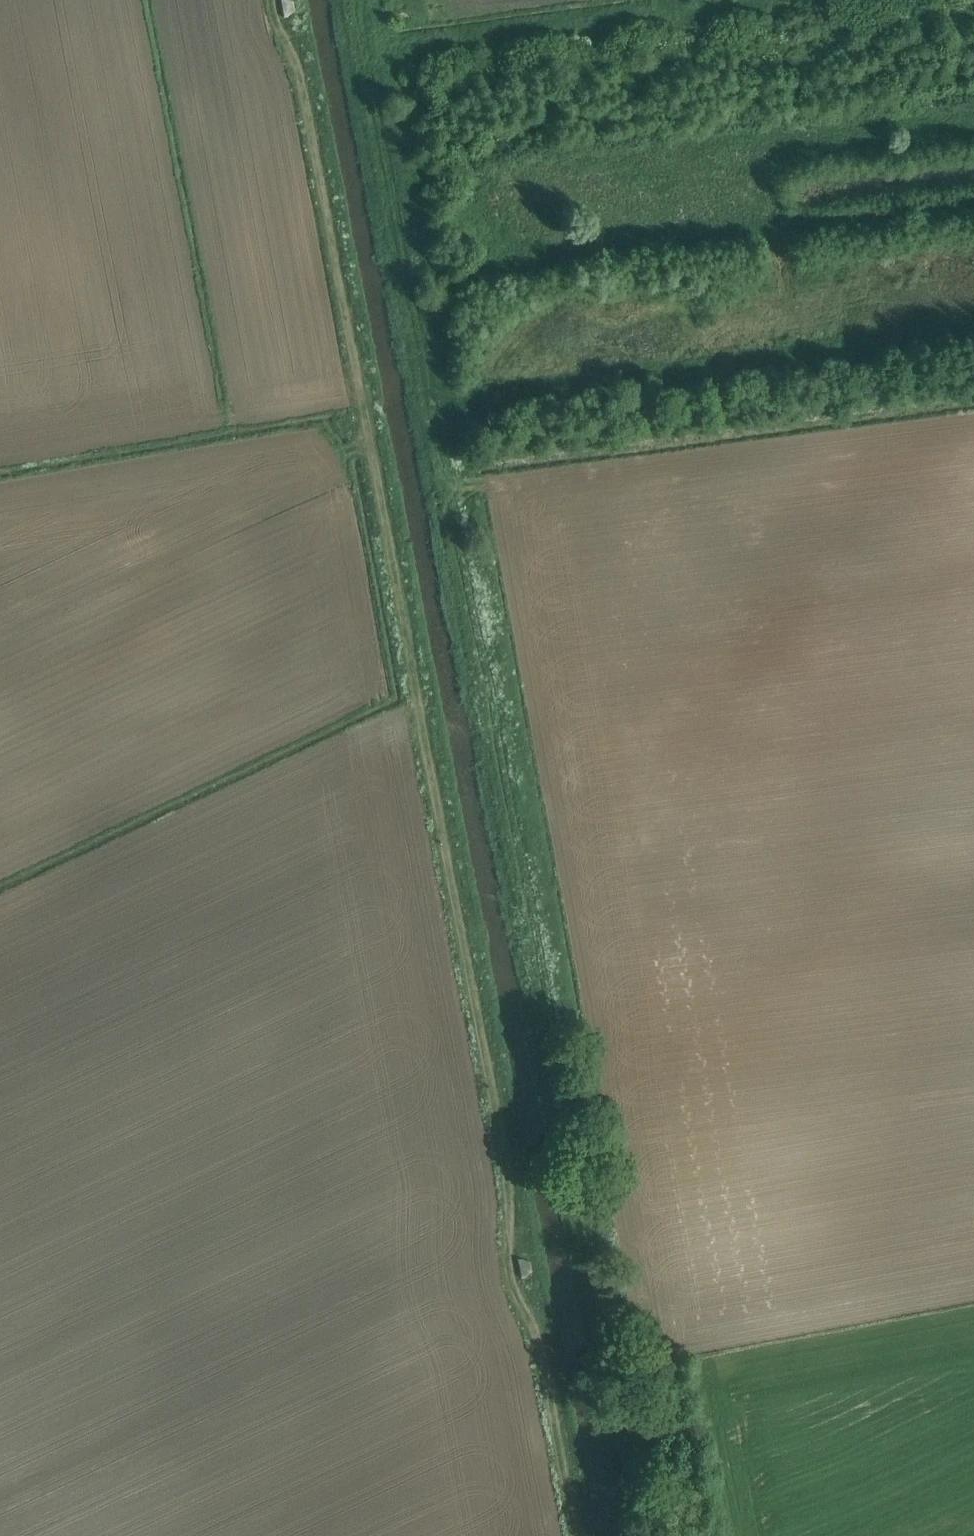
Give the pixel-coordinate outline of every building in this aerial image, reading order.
[(283,17),(287,17),(296,10),(295,0),(282,0),(283,17)] [(526,1260),(522,1261),(526,1282),(529,1281),(538,1273),(536,1264),(526,1260)]
